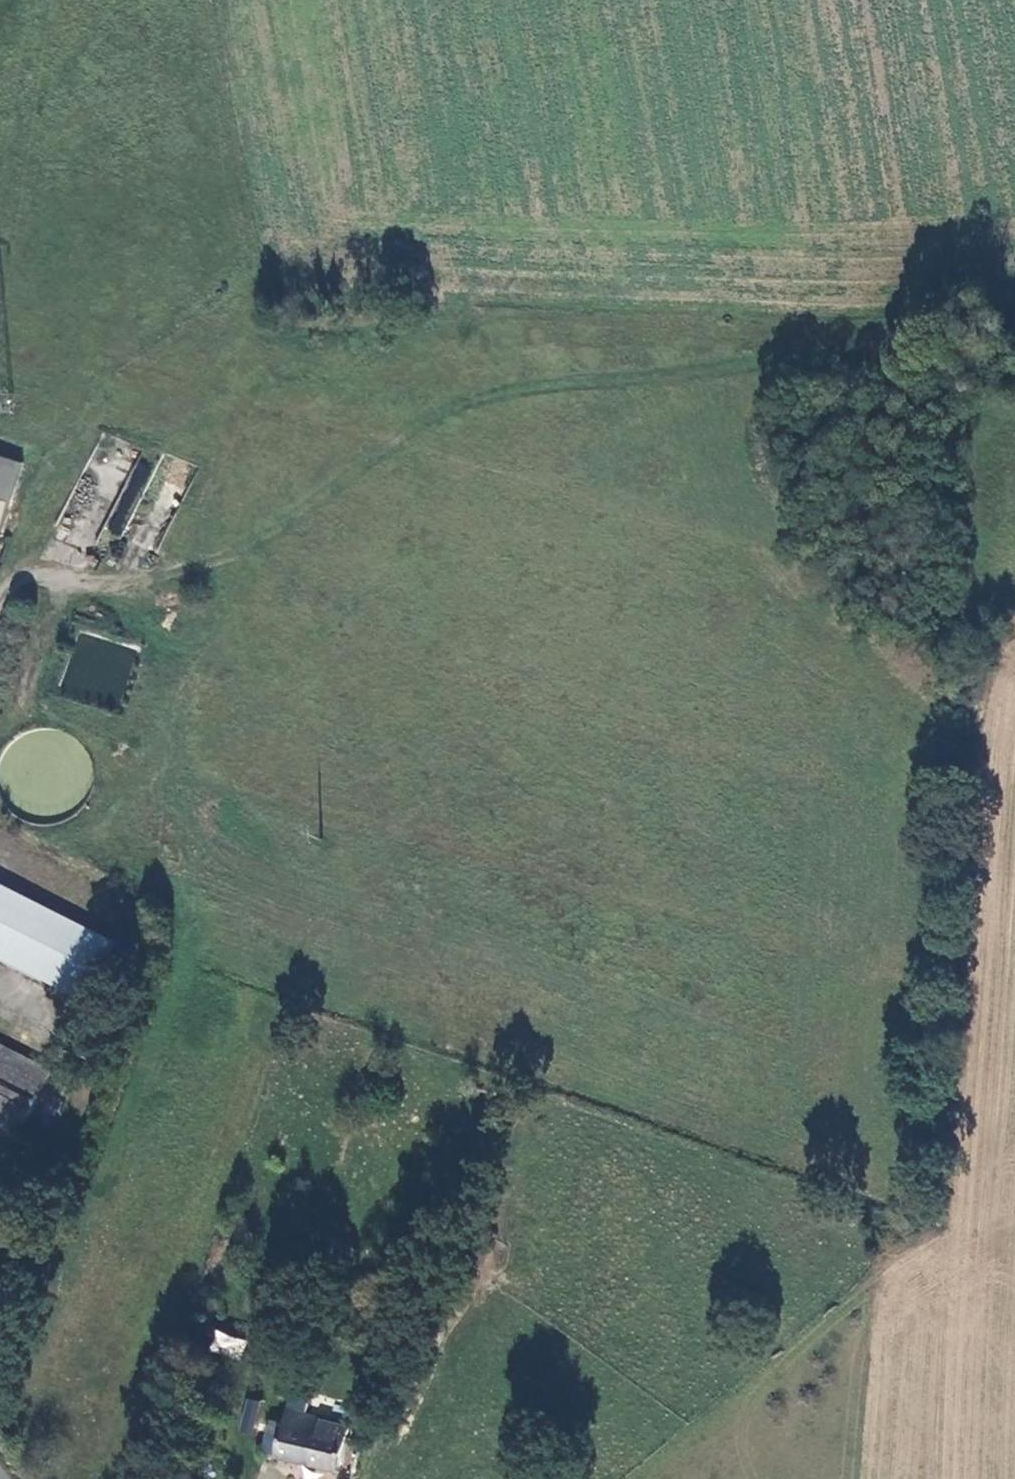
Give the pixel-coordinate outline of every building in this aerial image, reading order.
[(0,449),(0,529),(8,531),(32,459),(0,449)] [(0,881),(0,954),(91,1000),(121,942),(0,881)] [(23,1138),(31,1124),(55,1070),(0,1042),(0,1127),(23,1138)] [(240,1359),(245,1339),(215,1330),(209,1350),(240,1359)] [(287,1412),(293,1393),(279,1389),(273,1408),(287,1412)] [(293,1393),(287,1412),(309,1419),(312,1409),(303,1406),(306,1397),(293,1393)] [(244,1398),(241,1428),(260,1430),(263,1400),(244,1398)] [(262,1451),(336,1475),(350,1433),(309,1419),(287,1412),(280,1431),(271,1427),(262,1451)]
